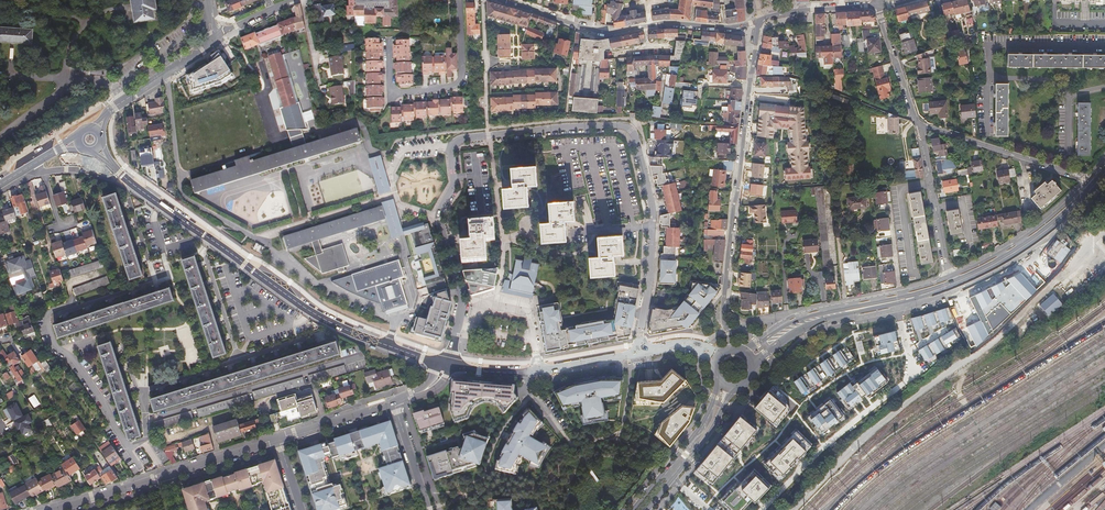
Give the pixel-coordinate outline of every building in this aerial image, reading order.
[(135,22),(155,19),(154,10),(157,9),(155,0),(131,0),(135,22)] [(242,9),(239,0),(223,6),(227,15),(242,9)] [(239,0),(242,9),(257,3),(256,0),(239,0)] [(390,9),(364,9),(364,6),(361,6),(361,0),(354,0),(353,17),(354,17),(354,21),(354,24),(354,26),(365,26),(365,23),(376,24),(376,17),(383,17),(383,26),(390,26),(391,17),(398,17),(398,0),(389,0),(390,9)] [(361,6),(364,6),(364,9),(390,9),(389,0),(361,0),(361,6)] [(573,5),(579,6),(578,14),(592,15),(593,7),(594,7),(595,4),(593,4),(593,0),(573,0),(573,5)] [(670,20),(690,21),(692,1),(680,0),(678,10),(669,10),(670,20)] [(707,7),(712,8),(713,0),(694,0),(693,6),(707,7)] [(721,1),(713,0),(712,8),(719,9),(721,1)] [(736,10),(744,10),(744,0),(735,0),(736,10)] [(955,15),(969,12),(967,0),(964,0),(952,3),(955,13),(955,15)] [(1003,8),(1001,0),(991,0),(992,4),(996,3),(997,9),(1003,8)] [(926,2),(907,7),(909,16),(929,11),(926,2)] [(522,12),(522,13),(487,3),(488,17),(527,29),(528,26),(530,21),(532,15),(522,12)] [(615,28),(626,27),(623,16),(619,17),(622,5),(615,4),(612,3),(611,7),(607,7),(606,12),(606,13),(613,14),(612,18),(614,26),(615,28)] [(955,13),(952,3),(941,5),(944,15),(955,13)] [(324,17),(336,15),(334,5),(322,7),(321,4),(314,6),(318,25),(325,23),(324,17)] [(466,4),(467,13),(474,13),(476,13),(475,4),(466,4)] [(300,6),(294,8),(298,24),(294,25),(295,30),(304,28),(300,6)] [(907,7),(895,10),(899,22),(910,19),(910,18),(909,16),(907,7)] [(669,20),(670,20),(669,10),(668,10),(664,11),(652,12),(653,21),(665,20),(669,20)] [(695,22),(708,23),(707,14),(707,12),(701,12),(701,10),(699,10),(695,14),(695,22)] [(727,24),(737,22),(736,10),(726,11),(727,24)] [(745,21),(744,10),(736,10),(737,22),(745,21)] [(638,23),(646,22),(645,13),(636,15),(636,12),(631,12),(631,15),(628,16),(623,16),(626,27),(639,24),(638,23)] [(862,12),(847,13),(848,21),(848,26),(863,24),(862,22),(862,12)] [(864,12),(862,12),(862,22),(878,21),(876,15),(870,12),(864,12)] [(474,13),(467,13),(467,34),(480,34),(480,25),(474,25),(474,13)] [(848,21),(847,13),(837,14),(838,26),(848,26),(848,21)] [(718,24),(719,24),(719,17),(710,16),(710,14),(707,14),(708,23),(718,24)] [(826,14),(815,15),(816,37),(824,37),(824,32),(825,32),(826,14)] [(549,20),(532,15),(530,21),(544,25),(544,26),(548,27),(554,29),(555,29),(557,23),(549,20)] [(241,41),(245,50),(259,46),(283,39),(283,38),(296,34),(295,30),(294,25),(294,23),(241,41)] [(544,34),(528,26),(527,29),(525,35),(541,42),(544,34)] [(32,44),(33,30),(0,27),(0,41),(32,44)] [(552,37),(554,29),(548,27),(546,35),(552,37)] [(668,31),(665,31),(665,38),(677,37),(678,36),(678,30),(668,31)] [(960,37),(959,30),(952,31),(953,39),(960,37)] [(657,31),(649,31),(650,39),(658,39),(657,31)] [(870,31),(863,31),(864,38),(864,40),(868,40),(874,39),(874,36),(871,36),(870,31)] [(902,43),(913,39),(911,31),(899,35),(902,43)] [(633,34),(632,35),(634,44),(642,43),(642,38),(645,38),(644,32),(633,34)] [(724,34),(717,33),(716,43),(723,44),(724,34)] [(737,36),(724,34),(723,44),(744,47),(746,43),(745,38),(743,37),(737,36)] [(832,42),(832,43),(833,46),(840,46),(840,34),(832,35),(832,42)] [(842,35),(843,47),(850,46),(849,34),(842,35)] [(498,58),(511,58),(510,35),(497,36),(498,58)] [(632,35),(620,37),(622,47),(634,44),(632,35)] [(803,35),(797,36),(799,45),(799,48),(797,49),(797,57),(797,58),(806,58),(806,56),(803,35)] [(763,38),(763,44),(770,45),(771,45),(771,46),(778,47),(778,42),(778,38),(773,38),(764,36),(763,38)] [(618,38),(608,39),(611,49),(622,47),(620,37),(618,38)] [(784,42),(784,38),(778,38),(778,42),(778,47),(778,49),(789,50),(789,57),(793,57),(797,57),(797,49),(795,50),(794,46),(789,46),(788,42),(784,42)] [(377,48),(377,39),(366,40),(367,49),(377,48)] [(608,39),(599,41),(596,42),(581,40),(578,64),(585,64),(585,61),(593,62),(593,65),(601,66),(602,61),(604,61),(604,50),(611,49),(608,39)] [(868,40),(869,53),(874,52),(874,55),(881,55),(880,46),(879,46),(878,39),(874,39),(868,40)] [(913,39),(902,43),(905,55),(917,51),(913,39)] [(555,53),(567,56),(570,42),(560,40),(558,45),(557,45),(555,53)] [(393,51),(409,50),(409,41),(396,41),(396,44),(393,44),(393,51)] [(816,48),(816,58),(822,58),(823,66),(833,65),(833,46),(832,43),(829,44),(829,46),(823,47),(816,47),(816,48)] [(535,60),(534,46),(522,47),(522,60),(535,60)] [(377,61),(377,48),(367,49),(367,59),(369,59),(369,61),(377,61)] [(447,48),(447,63),(457,62),(457,53),(451,53),(451,48),(447,48)] [(957,51),(960,65),(968,63),(964,49),(957,51)] [(410,60),(409,50),(393,51),(394,57),(397,57),(397,60),(398,60),(399,63),(408,62),(408,60),(410,60)] [(221,82),(233,75),(224,61),(226,59),(222,52),(219,54),(208,66),(188,77),(191,81),(192,91),(221,82)] [(715,65),(717,65),(717,57),(718,53),(710,52),(709,66),(715,66),(715,65)] [(746,67),(745,52),(738,52),(738,61),(735,61),(735,63),(734,63),(734,65),(734,67),(746,67)] [(922,54),(917,55),(918,59),(919,65),(919,67),(917,67),(918,74),(931,73),(930,58),(926,58),(924,53),(922,54)] [(761,55),(758,65),(776,67),(776,62),(771,61),(771,56),(761,55)] [(1007,60),(1007,67),(1014,67),(1104,68),(1104,55),(1056,55),(1007,55),(1007,60)] [(302,130),(308,130),(300,103),(296,105),(281,56),(270,59),(280,93),(284,108),(280,109),(279,109),(286,131),(290,131),(302,130)] [(670,56),(659,56),(659,67),(667,67),(670,67),(670,56)] [(341,57),(330,59),(332,77),(344,75),(341,57)] [(433,69),(435,69),(435,61),(433,61),(432,57),(422,57),(423,74),(429,74),(429,71),(433,71),(433,69)] [(435,57),(435,61),(435,69),(435,71),(439,71),(439,73),(445,73),(445,68),(447,68),(447,63),(445,63),(445,57),(435,57)] [(633,58),(634,70),(636,69),(636,66),(647,66),(647,57),(634,58),(633,58)] [(602,61),(601,66),(601,67),(600,79),(609,79),(610,69),(607,69),(608,60),(604,61),(602,61)] [(377,73),(377,61),(369,61),(367,61),(367,71),(369,71),(369,73),(377,73)] [(398,72),(398,75),(408,74),(408,73),(411,72),(411,62),(408,62),(399,63),(394,63),(394,69),(396,69),(396,72),(398,72)] [(457,70),(457,62),(447,63),(447,68),(448,77),(452,77),(452,70),(457,70)] [(576,77),(572,113),(596,114),(600,79),(601,67),(593,67),(590,99),(581,99),(585,66),(578,65),(576,77)] [(635,80),(635,83),(636,87),(636,91),(651,90),(651,93),(655,93),(655,91),(655,82),(655,80),(655,73),(655,67),(655,65),(654,65),(647,66),(648,78),(635,79),(635,80)] [(691,65),(680,65),(680,67),(678,75),(676,82),(680,83),(683,83),(684,79),(689,80),(690,73),(691,65)] [(727,65),(720,65),(719,70),(713,69),(713,76),(712,83),(725,84),(727,65)] [(747,67),(746,67),(734,67),(734,65),(731,65),(730,72),(737,73),(737,80),(743,80),(746,80),(747,67)] [(756,74),(773,75),(773,74),(782,75),(783,67),(776,67),(758,65),(756,74)] [(558,70),(535,70),(535,71),(520,71),(519,84),(535,84),(535,82),(558,82),(558,70)] [(513,72),(490,72),(490,86),(513,85),(513,84),(519,84),(520,71),(513,71),(513,72)] [(377,86),(377,73),(369,73),(367,74),(367,84),(370,84),(370,86),(377,86)] [(675,87),(676,82),(678,75),(671,75),(670,77),(666,76),(667,73),(655,73),(655,80),(666,81),(670,82),(669,86),(675,87)] [(413,74),(408,74),(398,75),(396,75),(397,82),(400,82),(400,85),(401,87),(410,86),(410,85),(413,85),(413,74)] [(835,89),(842,92),(841,78),(844,78),(844,75),(834,76),(835,89)] [(791,77),(778,78),(778,86),(787,86),(788,92),(788,93),(794,93),(797,92),(796,86),(793,86),(793,80),(800,82),(800,80),(791,77)] [(931,77),(918,78),(919,93),(932,92),(931,77)] [(778,78),(762,78),(762,86),(778,86),(778,78)] [(875,81),(879,95),(880,99),(888,97),(887,93),(888,93),(888,92),(889,91),(889,89),(890,88),(887,78),(885,79),(875,81)] [(703,104),(703,100),(705,89),(699,86),(689,84),(689,80),(684,79),(683,83),(680,83),(678,101),(703,104)] [(346,85),(351,85),(350,94),(355,95),(355,81),(346,81),(346,85)] [(1007,136),(1007,87),(1007,84),(995,84),(995,85),(995,136),(1007,136)] [(377,98),(377,86),(370,86),(367,86),(368,96),(370,96),(370,98),(377,98)] [(345,105),(342,87),(331,89),(334,107),(345,105)] [(675,90),(666,88),(664,105),(672,106),(673,101),(675,90)] [(741,101),(742,90),(731,89),(730,101),(741,101)] [(535,95),(519,96),(519,99),(518,109),(536,109),(536,107),(558,106),(558,93),(535,93),(535,95)] [(616,114),(621,114),(621,107),(624,107),(624,93),(617,93),(616,114)] [(513,98),(490,98),(490,112),(504,111),(504,99),(519,99),(519,96),(513,96),(513,98)] [(165,112),(163,97),(155,98),(156,102),(148,104),(150,115),(163,112),(165,112)] [(370,98),(368,99),(368,109),(371,108),(371,111),(377,111),(377,108),(377,98),(370,98)] [(451,110),(453,110),(453,99),(449,99),(449,98),(444,99),(444,101),(440,101),(441,112),(441,116),(451,116),(451,110)] [(518,109),(519,99),(504,99),(504,111),(513,111),(513,109),(518,109)] [(438,113),(441,112),(440,101),(438,101),(438,100),(431,100),(432,103),(428,103),(428,114),(428,116),(438,116),(438,113)] [(416,104),(416,119),(426,118),(426,114),(428,114),(428,103),(425,103),(425,101),(419,102),(419,104),(416,104)] [(740,111),(741,101),(730,101),(728,101),(728,107),(722,107),(722,111),(729,111),(740,111)] [(939,118),(947,117),(946,102),(929,103),(929,113),(938,113),(939,118)] [(804,107),(760,103),(756,136),(773,138),(775,127),(789,128),(791,142),(787,142),(788,153),(791,153),(792,167),(785,168),(786,180),(812,179),(811,166),(808,166),(804,107)] [(975,115),(974,103),(960,104),(961,116),(975,115)] [(1090,155),(1090,103),(1078,103),(1078,155),(1090,155)] [(414,115),(416,115),(415,105),(413,105),(413,104),(407,104),(407,106),(403,106),(403,108),(403,117),(404,121),(414,121),(414,115)] [(402,117),(403,117),(403,108),(401,108),(401,106),(394,107),(394,109),(391,109),(392,124),(402,123),(402,117)] [(652,118),(660,119),(661,111),(659,110),(660,107),(653,106),(652,118)] [(738,125),(740,111),(729,111),(727,124),(738,125)] [(148,124),(147,119),(144,120),(143,114),(135,115),(137,129),(137,130),(144,129),(143,125),(148,124)] [(890,114),(889,114),(889,134),(899,134),(899,118),(890,114)] [(135,129),(133,117),(131,117),(131,116),(129,116),(129,117),(127,117),(128,128),(128,133),(129,137),(137,136),(137,130),(137,129),(135,129)] [(148,126),(150,136),(160,134),(160,136),(165,135),(163,127),(162,128),(161,124),(148,126)] [(706,126),(706,128),(715,129),(715,132),(719,132),(732,132),(730,144),(736,144),(738,127),(729,126),(706,126)] [(666,130),(655,129),(655,134),(656,135),(656,139),(658,139),(657,146),(658,146),(658,151),(655,151),(655,157),(672,158),(672,152),(670,152),(670,147),(673,147),(674,140),(666,140),(666,134),(670,135),(670,130),(666,130)] [(304,135),(292,138),(296,149),(241,166),(241,164),(238,165),(237,161),(226,164),(227,169),(192,179),(197,193),(363,142),(359,130),(307,146),(304,135)] [(292,138),(304,135),(302,130),(290,131),(292,138)] [(933,152),(940,151),(939,141),(931,142),(933,152)] [(730,144),(718,143),(717,155),(725,155),(725,153),(730,154),(730,144)] [(756,144),(755,156),(765,157),(766,145),(756,144)] [(922,171),(918,148),(912,149),(915,173),(905,174),(905,180),(924,178),(922,171)] [(381,155),(369,159),(379,195),(391,191),(381,155)] [(948,155),(944,156),(937,157),(936,158),(939,175),(951,173),(948,155)] [(660,257),(659,283),(674,284),(675,259),(676,247),(679,247),(680,228),(675,227),(676,223),(670,223),(670,213),(682,210),(675,182),(670,184),(667,172),(662,173),(663,166),(658,166),(658,157),(650,157),(650,165),(653,180),(656,179),(658,186),(662,185),(668,213),(660,215),(660,223),(661,223),(661,227),(666,227),(666,246),(664,246),(663,253),(661,253),(661,258),(660,257)] [(733,171),(734,161),(724,161),(723,170),(714,169),(712,186),(725,187),(726,180),(724,180),(725,171),(727,171),(733,171)] [(984,171),(982,161),(973,163),(975,173),(984,171)] [(755,164),(753,176),(763,177),(764,165),(755,164)] [(536,166),(510,168),(512,188),(502,189),(504,209),(529,207),(528,187),(538,187),(536,166)] [(1016,177),(1015,173),(1014,169),(996,172),(998,183),(1009,181),(1009,178),(1016,177)] [(1020,198),(1022,213),(1039,209),(1060,191),(1051,181),(1046,185),(1044,183),(1034,191),(1030,170),(1015,173),(1016,177),(1020,198)] [(87,186),(83,176),(77,178),(81,188),(87,186)] [(944,194),(958,191),(956,180),(942,183),(944,194)] [(68,191),(65,182),(59,183),(62,192),(53,195),(57,207),(68,203),(64,192),(68,191)] [(753,183),(751,195),(761,196),(763,184),(753,183)] [(818,219),(822,259),(823,267),(830,266),(822,187),(815,187),(818,219)] [(41,210),(52,206),(47,190),(36,194),(41,210)] [(717,192),(711,191),(710,210),(720,211),(720,200),(719,200),(719,196),(717,196),(717,192)] [(891,203),(889,192),(874,194),(876,204),(891,203)] [(143,275),(115,193),(103,197),(130,279),(143,275)] [(908,195),(921,265),(933,263),(920,193),(908,195)] [(26,202),(23,194),(17,196),(17,195),(11,196),(15,206),(18,205),(26,202)] [(848,199),(849,210),(866,209),(864,197),(848,199)] [(71,202),(75,212),(86,208),(82,198),(71,202)] [(394,199),(382,203),(392,239),(404,235),(394,199)] [(575,222),(574,201),(548,203),(550,223),(540,224),(541,244),(567,242),(565,223),(575,222)] [(29,211),(26,202),(18,205),(15,206),(13,207),(16,215),(29,211)] [(756,206),(756,224),(765,223),(763,205),(756,206)] [(756,224),(756,206),(748,206),(748,213),(753,212),(754,224),(756,224)] [(16,215),(13,207),(3,210),(6,220),(16,217),(16,215)] [(306,231),(309,243),(313,242),(317,256),(305,259),(322,272),(335,268),(336,270),(343,268),(345,272),(351,270),(343,244),(323,250),(320,240),(386,220),(383,208),(306,231)] [(962,234),(958,210),(946,212),(950,236),(962,234)] [(1022,221),(1020,211),(997,215),(998,220),(1001,219),(1001,223),(1004,222),(1004,225),(1022,221)] [(782,223),(801,221),(800,212),(781,213),(782,223)] [(997,226),(995,215),(982,218),(984,229),(997,226)] [(727,230),(728,219),(722,219),(722,221),(716,221),(716,220),(712,220),(712,227),(712,230),(727,230)] [(1,233),(11,230),(9,226),(8,226),(6,220),(0,223),(0,228),(1,233)] [(873,221),(875,232),(889,231),(888,220),(873,221)] [(463,263),(488,261),(486,241),(496,240),(494,221),(469,223),(471,242),(461,243),(463,263)] [(429,295),(447,289),(443,276),(442,276),(440,271),(442,271),(437,253),(435,253),(433,248),(435,247),(428,224),(412,229),(411,227),(403,229),(404,236),(411,234),(417,256),(420,255),(422,260),(419,261),(429,295)] [(63,239),(52,242),(56,257),(90,249),(89,245),(97,243),(94,228),(82,231),(83,236),(63,241),(63,239)] [(1081,244),(1092,233),(1089,229),(1077,240),(1080,244),(1081,244)] [(726,239),(727,230),(712,230),(707,230),(704,230),(703,239),(726,239)] [(309,243),(306,231),(287,237),(290,249),(309,243)] [(624,256),(622,236),(597,238),(599,257),(589,258),(590,278),(616,276),(614,257),(624,256)] [(1071,249),(1066,245),(1068,242),(1063,238),(1061,241),(1057,239),(1047,253),(1061,263),(1071,249)] [(724,261),(726,239),(703,239),(703,251),(705,251),(705,243),(716,243),(714,260),(724,261)] [(802,253),(818,252),(817,240),(800,242),(802,253)] [(742,251),(752,252),(753,241),(747,241),(747,245),(742,245),(742,251)] [(265,248),(256,243),(253,249),(262,254),(265,248)] [(877,248),(878,260),(892,258),(891,247),(877,248)] [(752,252),(742,251),(741,258),(745,258),(745,263),(751,263),(752,252)] [(9,255),(14,269),(27,265),(24,256),(15,259),(13,254),(9,255)] [(14,269),(9,255),(3,257),(8,271),(14,269)] [(227,353),(196,255),(183,260),(214,357),(227,353)] [(71,278),(105,266),(102,259),(68,270),(71,278)] [(384,312),(407,304),(399,278),(404,276),(399,259),(352,275),(358,292),(376,286),(384,312)] [(510,290),(532,295),(532,293),(538,263),(532,262),(532,260),(525,259),(525,261),(516,259),(513,274),(512,281),(510,289),(510,290)] [(722,276),(723,263),(714,262),(713,275),(722,276)] [(843,270),(845,285),(853,284),(853,278),(860,277),(858,262),(848,263),(849,270),(843,270)] [(864,280),(876,279),(875,266),(870,267),(869,263),(862,264),(864,280)] [(64,280),(60,268),(50,271),(54,283),(59,281),(64,280)] [(493,287),(494,287),(497,275),(498,269),(482,270),(463,272),(466,282),(467,282),(471,296),(493,289),(493,287)] [(980,320),(967,326),(976,347),(1036,289),(1020,272),(970,298),(980,320)] [(751,274),(742,273),(741,279),(740,279),(740,287),(750,288),(751,274)] [(880,276),(881,287),(896,285),(894,274),(880,276)] [(108,276),(74,289),(76,296),(110,284),(108,276)] [(826,290),(836,289),(835,277),(830,278),(830,279),(825,279),(826,290)] [(803,288),(803,282),(801,282),(800,279),(800,278),(788,279),(789,291),(801,290),(801,288),(803,288)] [(510,290),(510,289),(509,288),(510,280),(506,280),(501,292),(533,299),(533,293),(532,293),(532,295),(510,290)] [(655,309),(652,309),(650,320),(648,333),(650,336),(691,328),(692,326),(689,323),(691,320),(692,321),(699,313),(698,312),(703,306),(704,307),(710,299),(709,298),(711,295),(715,298),(719,293),(720,289),(712,283),(693,280),(692,292),(689,294),(690,295),(685,301),(684,301),(678,309),(673,310),(673,308),(667,310),(655,307),(655,309)] [(561,327),(563,327),(558,302),(539,306),(541,320),(542,320),(543,324),(542,325),(543,331),(544,330),(545,335),(544,335),(545,343),(546,343),(547,346),(546,346),(547,350),(561,348),(561,347),(589,342),(589,344),(591,343),(591,340),(600,339),(601,340),(612,338),(612,336),(617,336),(618,341),(629,339),(629,335),(630,335),(631,332),(629,331),(630,326),(632,327),(639,289),(620,285),(614,319),(606,320),(576,325),(576,328),(574,328),(573,326),(565,328),(566,329),(562,330),(561,329),(561,327)] [(59,336),(175,300),(172,287),(55,323),(59,336)] [(783,302),(782,291),(770,292),(771,304),(783,302)] [(756,294),(756,298),(757,307),(762,307),(762,306),(769,306),(768,292),(756,292),(756,294)] [(1040,305),(1050,316),(1063,303),(1053,292),(1040,305)] [(756,298),(756,294),(749,293),(749,298),(749,299),(741,300),(742,305),(743,308),(752,308),(751,305),(753,305),(757,305),(756,298)] [(416,318),(414,327),(411,326),(409,333),(441,342),(451,304),(450,304),(448,297),(433,302),(434,305),(434,308),(432,308),(428,321),(416,318)] [(409,308),(407,304),(384,312),(387,314),(409,308)] [(953,319),(949,308),(920,316),(911,319),(915,331),(953,319)] [(21,327),(20,322),(16,313),(16,311),(6,314),(10,325),(15,323),(17,328),(21,327)] [(4,314),(0,315),(0,328),(8,325),(4,314)] [(34,331),(30,319),(20,322),(21,327),(24,334),(34,331)] [(961,336),(958,333),(957,328),(919,350),(925,361),(948,348),(946,345),(961,336)] [(895,331),(873,336),(878,355),(899,350),(895,331)] [(112,341),(99,345),(125,430),(128,440),(132,439),(133,442),(136,442),(135,439),(141,437),(112,341)] [(163,395),(151,399),(155,411),(341,353),(337,341),(333,342),(325,344),(302,352),(279,359),(256,366),(233,373),(209,381),(186,388),(163,395)] [(794,382),(802,394),(855,358),(846,346),(794,382)] [(9,358),(8,359),(3,350),(0,352),(0,356),(1,356),(5,360),(4,361),(7,365),(8,364),(9,365),(8,366),(12,372),(15,376),(19,382),(23,380),(20,375),(16,370),(13,365),(9,358)] [(39,360),(35,355),(34,356),(30,350),(22,355),(28,365),(32,363),(33,364),(39,360)] [(7,356),(9,358),(13,365),(20,361),(15,352),(13,353),(13,352),(11,354),(11,353),(7,356)] [(346,365),(310,375),(312,382),(349,372),(346,365)] [(635,393),(635,399),(645,400),(646,401),(652,401),(654,404),(659,405),(671,394),(676,395),(689,384),(674,367),(663,375),(663,381),(643,381),(642,381),(638,381),(637,391),(635,393)] [(375,381),(377,388),(394,383),(392,376),(395,375),(393,368),(378,373),(377,370),(366,373),(368,383),(375,381)] [(646,380),(661,379),(661,368),(646,369),(646,380)] [(855,379),(837,393),(849,408),(866,395),(868,397),(888,382),(877,368),(858,383),(855,379)] [(347,378),(353,376),(353,372),(335,378),(337,382),(347,379),(348,379),(347,378)] [(305,377),(254,392),(256,399),(307,384),(305,377)] [(575,384),(557,392),(564,406),(580,402),(584,419),(605,415),(602,398),(619,395),(621,380),(601,379),(575,384)] [(452,395),(451,412),(453,421),(466,417),(468,412),(470,408),(469,407),(476,401),(477,402),(481,401),(485,400),(489,401),(493,402),(497,404),(500,406),(503,410),(505,414),(511,406),(518,398),(514,394),(515,385),(501,384),(501,388),(500,388),(500,386),(492,385),(492,383),(471,382),(472,383),(464,382),(463,385),(462,384),(462,381),(456,380),(452,385),(450,395),(452,395)] [(784,396),(773,386),(773,387),(755,408),(777,426),(790,410),(784,396)] [(343,402),(339,393),(340,393),(339,389),(332,391),(333,395),(326,397),(329,408),(339,405),(338,404),(343,402)] [(16,396),(13,391),(6,394),(9,400),(16,396)] [(287,409),(298,406),(299,406),(302,418),(311,415),(311,414),(319,411),(314,395),(301,399),(298,400),(296,393),(284,397),(287,409)] [(203,407),(198,409),(200,417),(251,402),(249,394),(203,407)] [(832,398),(809,416),(822,433),(845,415),(832,398)] [(681,400),(655,435),(670,445),(696,411),(681,400)] [(298,406),(287,409),(284,410),(278,412),(279,414),(280,413),(280,414),(286,412),(287,415),(299,411),(298,406)] [(414,415),(419,432),(444,424),(439,407),(426,411),(426,412),(423,413),(424,416),(423,416),(422,412),(414,415)] [(38,417),(33,410),(30,412),(35,420),(39,418),(38,417)] [(542,423),(530,410),(524,416),(521,414),(516,420),(520,423),(513,435),(515,436),(510,444),(508,443),(501,457),(502,457),(499,461),(497,461),(495,470),(513,474),(515,466),(516,466),(524,458),(536,465),(537,463),(538,464),(546,451),(544,450),(545,448),(531,440),(536,430),(536,429),(542,423)] [(157,426),(159,430),(195,419),(192,411),(156,421),(157,426)] [(34,423),(28,414),(19,419),(22,424),(24,423),(27,427),(34,423)] [(275,431),(279,430),(277,422),(274,414),(270,415),(273,423),(275,431)] [(272,432),(275,431),(273,423),(270,415),(267,416),(270,424),(272,432)] [(712,450),(696,470),(712,483),(737,452),(757,429),(740,416),(732,425),(721,439),(721,440),(712,450)] [(213,426),(214,429),(238,421),(237,418),(213,426)] [(239,424),(242,431),(256,427),(255,425),(260,424),(258,418),(246,422),(239,424)] [(242,432),(242,431),(239,424),(238,421),(214,429),(218,440),(223,438),(224,440),(229,438),(228,436),(231,435),(232,437),(237,436),(237,434),(242,432)] [(72,428),(77,435),(79,433),(81,436),(85,434),(83,431),(85,429),(81,422),(72,428)] [(359,432),(352,435),(352,434),(338,439),(338,441),(328,444),(332,457),(336,456),(337,460),(346,457),(347,458),(355,456),(353,449),(360,447),(360,449),(372,445),(380,442),(387,464),(389,464),(389,467),(380,470),(382,477),(384,476),(387,486),(383,487),(386,496),(411,488),(407,476),(402,478),(401,473),(404,471),(404,470),(404,469),(403,465),(404,465),(390,422),(378,426),(378,428),(371,430),(370,428),(358,432),(359,432)] [(765,463),(780,478),(812,446),(796,431),(765,463)] [(428,458),(435,480),(480,466),(483,452),(487,443),(489,440),(474,435),(473,432),(463,435),(467,447),(459,450),(458,448),(453,449),(453,451),(446,454),(446,452),(428,458)] [(209,433),(200,436),(203,444),(201,445),(202,450),(214,447),(209,433)] [(195,448),(192,438),(182,442),(185,452),(195,448)] [(169,458),(166,452),(162,448),(157,439),(150,443),(151,445),(163,462),(169,458)] [(102,452),(110,464),(112,466),(117,463),(115,460),(119,457),(112,446),(109,441),(99,448),(102,452)] [(298,451),(317,509),(342,509),(348,508),(341,485),(337,486),(336,484),(333,486),(332,484),(331,484),(328,476),(327,476),(322,462),(325,461),(324,458),(329,456),(329,458),(332,457),(328,444),(326,445),(325,443),(298,451)] [(172,462),(173,463),(177,462),(170,451),(179,449),(177,445),(166,448),(167,452),(166,452),(169,458),(172,462)] [(13,454),(9,456),(10,458),(11,460),(13,464),(17,462),(13,454)] [(78,464),(73,458),(62,465),(63,466),(64,469),(69,476),(80,469),(78,464)] [(235,472),(236,473),(223,477),(223,476),(212,480),(213,480),(218,496),(228,493),(228,492),(240,488),(240,489),(258,483),(257,482),(264,480),(270,501),(273,509),(291,509),(275,459),(259,465),(252,468),(252,467),(235,472)] [(108,470),(107,471),(105,469),(106,469),(101,460),(97,463),(103,471),(105,475),(101,477),(107,485),(110,482),(111,484),(118,479),(112,470),(110,472),(108,470)] [(93,465),(99,474),(103,471),(97,463),(97,462),(93,465)] [(101,478),(99,474),(93,465),(83,472),(92,484),(101,478)] [(731,509),(743,509),(753,500),(755,502),(772,485),(755,468),(739,485),(736,483),(720,500),(731,509)] [(51,476),(57,486),(58,488),(72,480),(69,476),(64,469),(51,476)] [(38,483),(43,491),(45,490),(47,491),(57,486),(51,476),(51,475),(41,480),(41,481),(38,483)] [(43,491),(38,483),(36,478),(24,484),(30,495),(31,497),(43,491)] [(205,500),(218,496),(213,480),(205,483),(205,482),(183,489),(187,502),(192,500),(192,502),(193,503),(188,505),(190,509),(208,509),(205,500)] [(30,495),(24,484),(9,493),(15,504),(30,495)] [(512,508),(511,500),(494,501),(495,509),(512,509),(512,508)]
